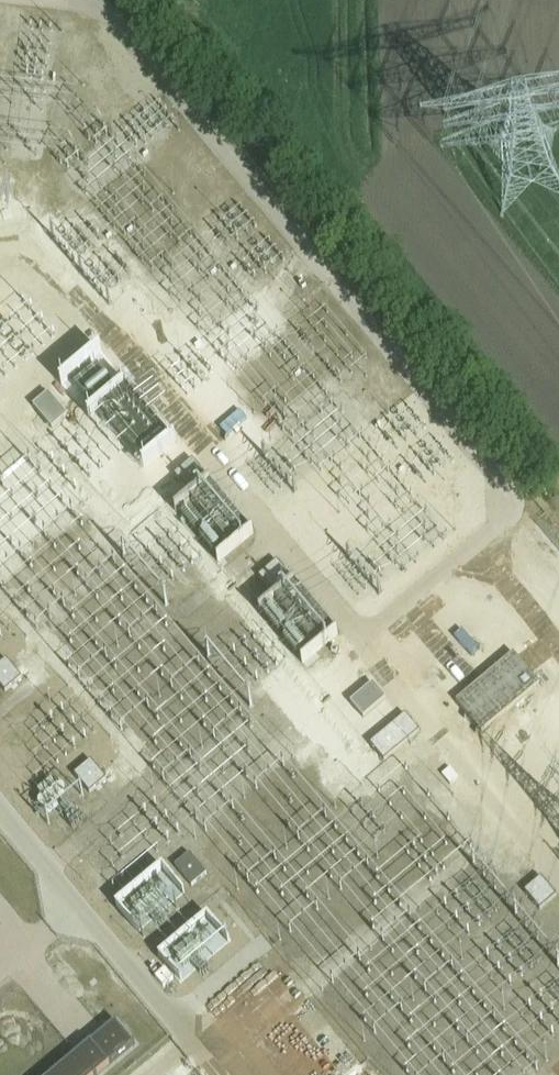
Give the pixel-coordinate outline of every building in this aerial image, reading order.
[(97,333),(74,349),(113,405),(136,389),(97,333)] [(68,414),(50,391),(34,404),(53,427),(68,414)] [(162,417),(142,434),(151,445),(171,428),(162,417)] [(208,477),(193,459),(174,476),(189,493),(208,477)] [(253,530),(245,520),(211,480),(193,496),(213,520),(235,545),(253,530)] [(292,579),(277,561),(258,577),(273,595),(292,579)] [(317,646),(336,631),(295,583),(276,599),(317,646)] [(482,732),(540,684),(514,653),(457,701),(482,732)] [(7,660),(0,666),(0,686),(6,693),(23,679),(7,660)] [(364,717),(386,699),(374,684),(351,702),(364,717)] [(370,744),(385,761),(421,732),(406,714),(370,744)] [(108,780),(93,761),(76,775),(91,794),(108,780)] [(190,853),(175,866),(192,886),(207,874),(190,853)] [(138,932),(187,895),(157,854),(107,891),(138,932)] [(542,878),(525,892),(541,911),(557,897),(542,878)] [(308,1056),(341,1029),(274,946),(253,963),(268,981),(267,982),(309,1034),(297,1043),(308,1056)] [(53,1074),(100,1074),(136,1045),(135,1044),(134,1045),(117,1023),(118,1022),(117,1021),(53,1074)]
